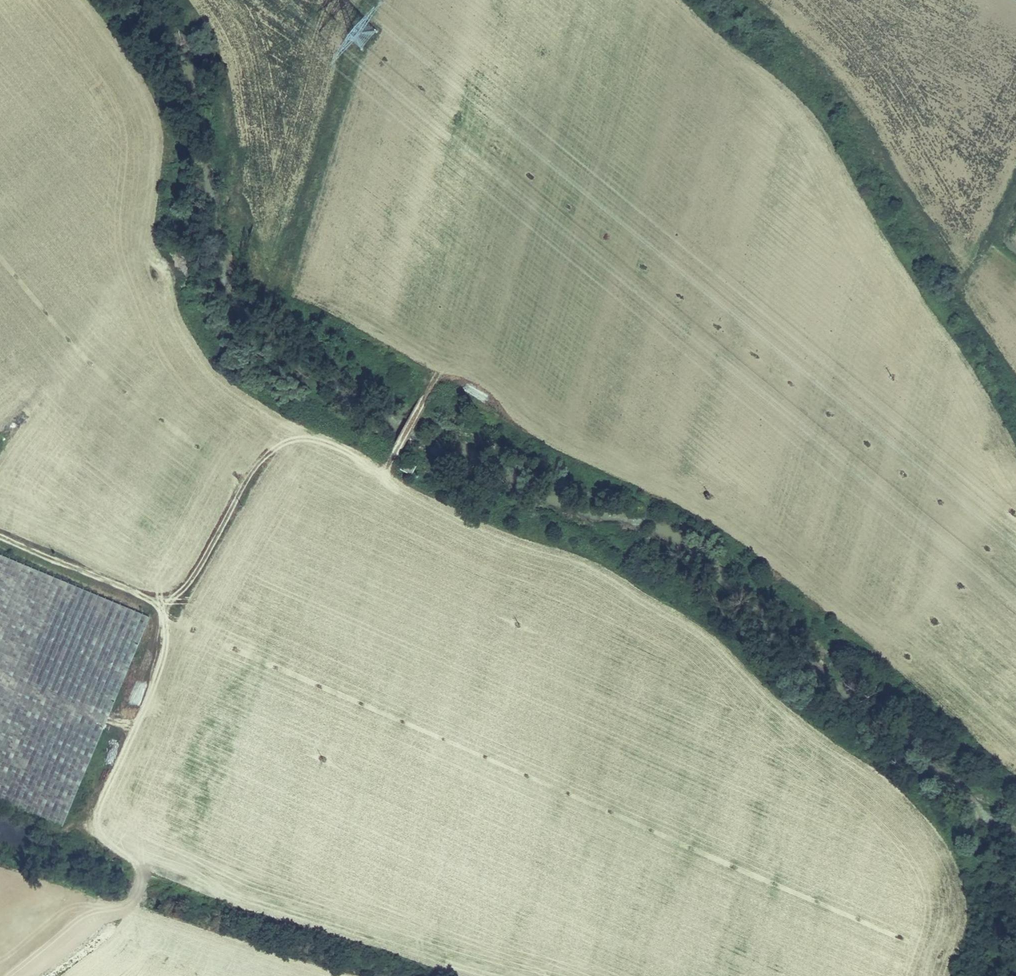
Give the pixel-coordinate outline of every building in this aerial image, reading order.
[(153,628),(0,559),(0,810),(47,831),(60,836),(153,628)]
